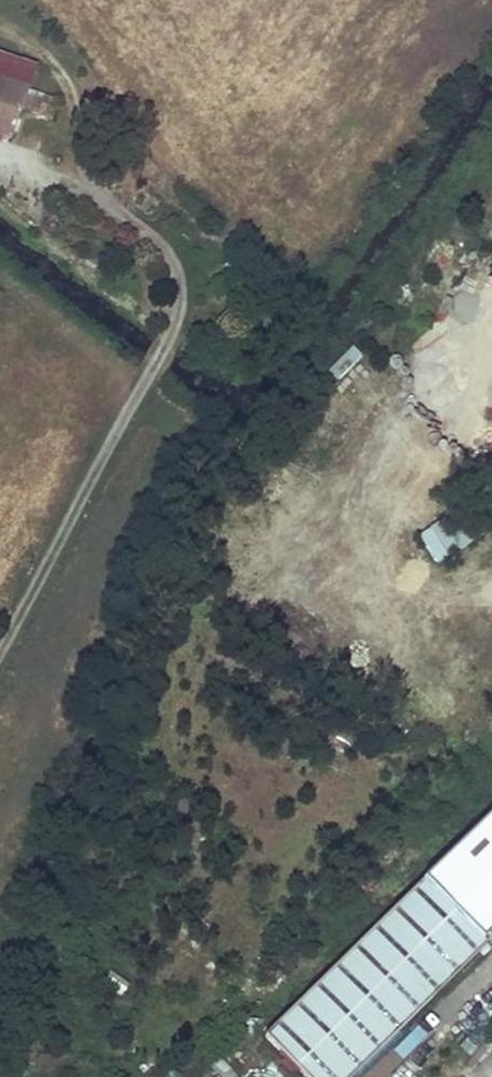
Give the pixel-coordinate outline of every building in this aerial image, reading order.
[(0,57),(0,84),(27,93),(35,68),(0,57)] [(12,141),(21,111),(50,121),(56,102),(27,93),(0,84),(0,137),(12,141)] [(451,515),(417,537),(435,565),(470,543),(451,515)] [(235,1055),(256,1076),(336,1076),(477,937),(472,932),(491,912),(491,799),(235,1055)]
